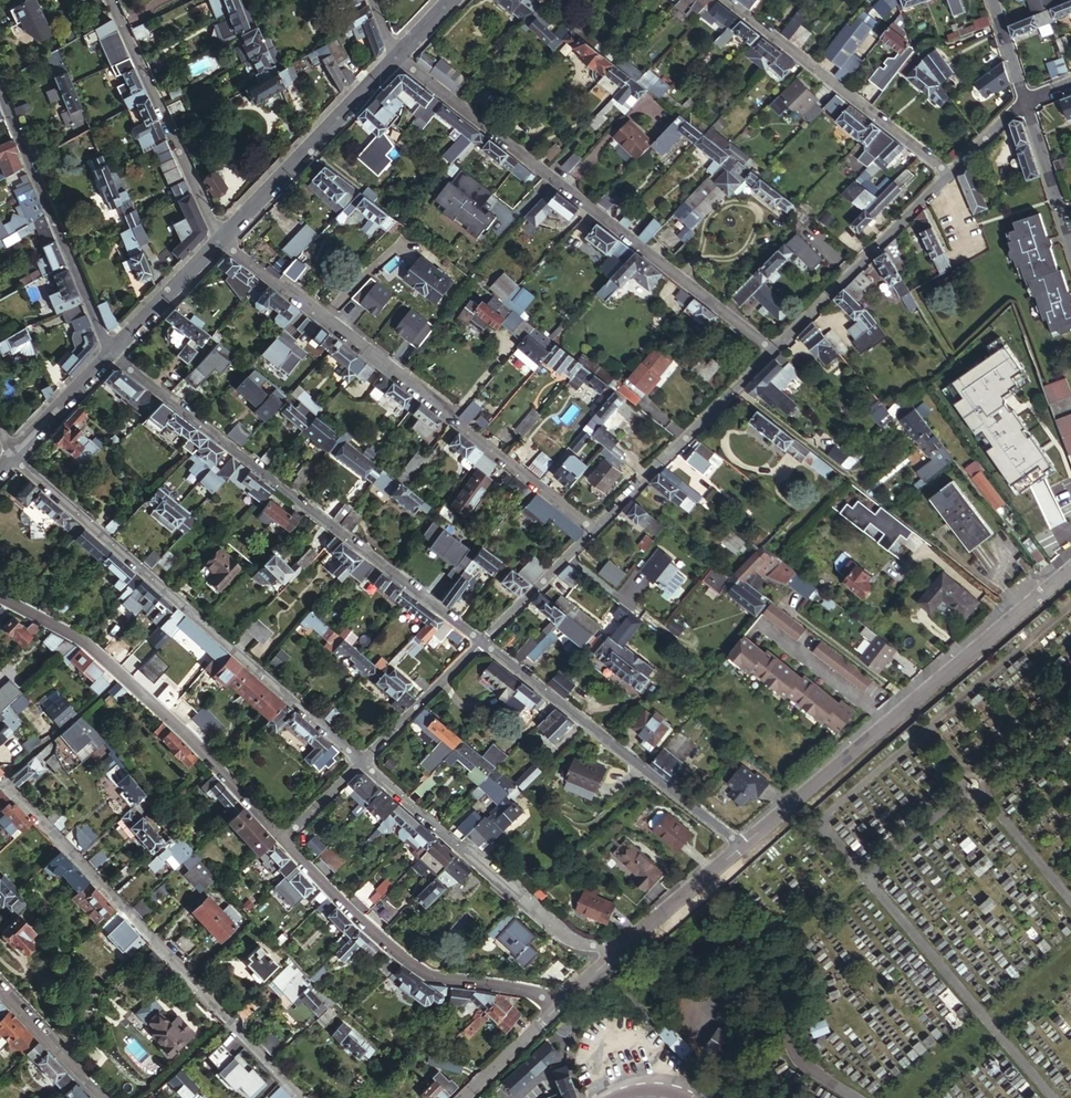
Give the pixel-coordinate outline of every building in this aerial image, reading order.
[(7,11),(14,26),(19,23),(24,34),(32,30),(38,43),(51,36),(34,0),(30,0),(7,11)] [(248,5),(246,0),(212,0),(214,6),(223,2),(228,14),(248,5)] [(512,12),(522,0),(496,0),(512,12)] [(540,6),(532,0),(519,17),(525,22),(540,6)] [(673,4),(687,15),(694,8),(699,12),(710,0),(677,0),(673,4)] [(715,0),(710,0),(699,12),(695,16),(711,28),(718,20),(728,27),(738,17),(715,0)] [(750,11),(758,0),(736,0),(750,11)] [(894,0),(883,0),(893,13),(897,7),(896,3),(894,0)] [(923,2),(922,0),(894,0),(896,3),(897,7),(898,10),(923,2)] [(1043,12),(1048,27),(1052,25),(1055,21),(1068,16),(1070,22),(1070,1),(1043,12)] [(257,26),(252,15),(248,5),(228,14),(230,19),(213,27),(220,44),(237,35),(257,26)] [(548,13),(540,6),(525,22),(521,27),(525,30),(528,27),(552,50),(562,40),(571,31),(564,25),(555,35),(548,28),(556,19),(548,13)] [(361,24),(372,18),(368,7),(349,18),(344,16),(340,19),(338,24),(344,35),(361,24)] [(833,76),(843,83),(861,60),(852,53),(864,37),(873,45),(879,38),(872,32),(873,30),(869,27),(874,20),(871,17),(866,14),(863,11),(849,29),(845,26),(822,55),(839,69),(833,76)] [(781,35),(787,40),(799,25),(805,17),(798,12),(781,35)] [(1048,27),(1043,12),(1008,26),(1012,39),(1037,29),(1040,37),(1051,33),(1048,27)] [(904,25),(899,13),(879,38),(900,54),(906,46),(905,41),(903,39),(905,36),(904,33),(901,29),(904,25)] [(972,25),(957,31),(959,36),(990,24),(987,15),(971,21),(972,25)] [(760,35),(738,17),(728,27),(712,44),(718,49),(734,32),(751,45),(760,35)] [(382,44),(372,18),(361,24),(374,59),(380,52),(381,48),(382,44)] [(124,46),(113,20),(95,29),(99,39),(102,38),(117,73),(133,66),(127,52),(121,55),(118,49),(124,46)] [(869,27),(873,30),(879,24),(874,20),(869,27)] [(152,34),(146,22),(131,29),(136,41),(152,34)] [(598,42),(576,25),(571,31),(584,41),(592,48),(598,42)] [(810,33),(799,25),(787,40),(798,49),(810,33)] [(239,39),(242,37),(258,29),(257,26),(237,35),(239,39)] [(258,29),(242,37),(246,45),(236,50),(244,65),(251,62),(265,55),(268,53),(263,40),(258,29)] [(32,30),(24,34),(38,43),(32,30)] [(584,41),(571,31),(562,40),(580,54),(578,57),(592,69),(596,64),(603,69),(602,72),(605,75),(615,65),(610,61),(592,48),(584,41)] [(947,34),(950,39),(959,36),(957,31),(947,34)] [(1053,38),(1059,55),(1067,51),(1062,35),(1053,38)] [(263,40),(268,53),(275,50),(269,38),(263,40)] [(745,57),(764,72),(765,71),(783,53),(764,38),(755,48),(754,47),(745,57)] [(345,59),(336,40),(325,47),(346,88),(355,79),(345,67),(344,67),(340,63),(345,59)] [(610,61),(615,55),(598,42),(592,48),(610,61)] [(911,46),(913,50),(913,49),(916,52),(922,49),(919,44),(915,47),(913,44),(911,46)] [(751,45),(742,54),(745,57),(754,47),(751,45)] [(121,55),(127,52),(124,46),(118,49),(121,55)] [(673,51),(678,55),(683,50),(678,46),(673,51)] [(325,47),(310,56),(315,66),(321,62),(339,95),(346,88),(325,47)] [(916,52),(921,59),(939,82),(953,71),(936,48),(927,55),(922,49),(916,52)] [(438,62),(422,49),(413,58),(415,64),(428,74),(429,73),(438,62)] [(85,118),(58,50),(50,54),(54,63),(52,64),(57,77),(54,78),(57,88),(47,93),(51,104),(62,99),(68,114),(66,115),(69,124),(85,118)] [(278,75),(284,71),(275,50),(268,53),(275,67),(278,75)] [(275,67),(268,53),(265,55),(271,69),(275,67)] [(796,63),(783,53),(765,71),(779,81),(796,63)] [(271,79),(278,75),(275,67),(271,69),(265,55),(251,62),(258,77),(253,79),(256,87),(271,79)] [(1058,77),(1066,74),(1059,55),(1051,58),(1051,59),(1057,74),(1058,77)] [(861,97),(871,105),(895,73),(902,64),(893,57),(861,97)] [(615,65),(631,77),(637,82),(643,76),(621,59),(615,65)] [(902,64),(895,73),(912,86),(914,84),(939,105),(946,97),(937,84),(939,82),(921,59),(915,66),(906,59),(902,64)] [(1050,77),(1057,74),(1051,59),(1044,62),(1050,77)] [(438,62),(429,73),(454,93),(464,81),(439,61),(438,62)] [(244,65),(243,66),(244,69),(244,71),(245,75),(247,76),(250,81),(253,79),(258,77),(251,62),(244,65)] [(1009,84),(1002,63),(973,84),(985,99),(995,91),(997,94),(1009,84)] [(605,75),(608,76),(604,81),(618,91),(631,77),(615,65),(605,75)] [(296,78),(292,66),(284,71),(278,75),(271,79),(256,87),(244,95),(250,106),(291,83),(291,81),(296,78)] [(134,105),(147,98),(134,68),(121,75),(129,94),(121,98),(127,109),(134,105)] [(648,71),(644,75),(665,92),(669,88),(648,71)] [(399,73),(375,97),(384,106),(377,114),(381,118),(379,121),(382,123),(394,110),(399,105),(402,102),(398,99),(405,91),(402,88),(411,78),(403,72),(399,73)] [(643,76),(637,82),(647,90),(659,99),(664,93),(665,92),(644,75),(643,76)] [(647,90),(637,82),(631,77),(618,91),(598,112),(601,116),(611,106),(614,110),(620,103),(628,110),(640,98),(647,90)] [(434,96),(411,78),(402,88),(405,91),(398,99),(402,102),(409,107),(407,110),(416,118),(417,116),(434,96)] [(797,109),(802,113),(813,102),(806,94),(805,89),(794,78),(768,104),(777,114),(782,108),(797,109)] [(175,82),(165,87),(172,99),(181,95),(175,82)] [(806,94),(813,102),(816,99),(805,89),(806,94)] [(659,99),(647,90),(640,98),(652,107),(659,99)] [(659,99),(680,116),(692,103),(699,97),(694,93),(680,107),(664,93),(659,99)] [(843,99),(834,93),(822,106),(829,113),(843,99)] [(1058,99),(1067,121),(1070,120),(1070,94),(1058,99)] [(443,103),(434,96),(417,116),(425,123),(434,113),(443,103)] [(375,97),(356,117),(373,133),(377,137),(379,136),(382,139),(385,135),(383,132),(387,128),(382,123),(379,121),(381,118),(377,114),(384,106),(375,97)] [(147,98),(134,105),(142,124),(150,142),(164,136),(147,98)] [(178,101),(166,106),(171,118),(183,112),(178,101)] [(820,108),(813,102),(802,113),(808,120),(820,108)] [(26,103),(12,109),(16,119),(30,113),(26,103)] [(455,158),(456,157),(460,153),(480,132),(463,119),(443,103),(434,113),(464,137),(449,153),(455,158)] [(134,105),(127,109),(134,127),(142,124),(134,105)] [(835,122),(856,139),(872,122),(850,105),(835,122)] [(399,114),(394,110),(382,123),(387,128),(399,114)] [(598,112),(585,125),(592,131),(604,118),(601,116),(598,112)] [(688,114),(683,119),(693,126),(704,134),(710,128),(692,114),(688,114)] [(680,116),(652,144),(650,146),(663,158),(684,137),(694,144),(700,138),(704,134),(693,126),(683,119),(680,116)] [(1018,117),(1015,116),(1009,123),(1017,146),(1016,148),(1018,156),(1012,159),(1010,162),(1012,166),(1015,168),(1022,166),(1027,182),(1039,178),(1020,118),(1018,117)] [(612,137),(636,161),(644,152),(650,146),(652,144),(628,121),(612,137)] [(894,140),(872,122),(856,139),(865,147),(863,150),(874,160),(894,140)] [(150,142),(142,124),(134,127),(132,129),(130,133),(132,138),(136,139),(137,139),(141,149),(148,146),(147,144),(150,142)] [(713,125),(710,128),(704,134),(723,150),(729,144),(713,131),(716,128),(713,125)] [(480,132),(460,153),(465,156),(475,145),(501,166),(510,156),(480,132)] [(730,155),(723,150),(704,134),(700,138),(694,144),(714,160),(705,170),(711,175),(720,165),(730,155)] [(388,150),(392,145),(385,135),(382,139),(379,136),(377,137),(380,141),(377,144),(384,150),(386,148),(388,150)] [(40,137),(26,143),(32,156),(46,151),(40,137)] [(894,140),(874,160),(859,175),(853,181),(861,187),(872,176),(873,177),(880,169),(883,171),(905,148),(894,140)] [(167,141),(151,149),(167,186),(183,178),(167,141)] [(19,169),(13,153),(16,151),(12,142),(0,147),(0,168),(3,178),(19,169)] [(729,144),(723,150),(730,155),(744,165),(749,159),(729,144)] [(540,156),(548,163),(559,152),(551,145),(540,156)] [(460,153),(456,157),(461,161),(465,156),(460,153)] [(566,174),(579,160),(572,154),(559,168),(566,174)] [(120,205),(106,172),(99,155),(88,160),(107,210),(120,205)] [(744,165),(730,155),(720,165),(726,171),(740,185),(745,180),(752,185),(750,188),(776,208),(777,206),(786,212),(792,203),(772,187),(744,165)] [(1069,155),(1051,162),(1055,174),(1070,168),(1070,160),(1069,155)] [(510,156),(501,166),(508,172),(518,162),(510,156)] [(452,170),(461,161),(456,157),(455,158),(447,167),(452,170)] [(542,198),(551,188),(537,177),(518,162),(508,172),(542,198)] [(368,172),(373,176),(381,168),(376,163),(368,172)] [(967,164),(956,175),(972,213),(985,208),(967,164)] [(359,193),(324,167),(312,180),(336,203),(337,202),(345,208),(359,193)] [(115,168),(106,172),(120,205),(124,215),(129,227),(139,222),(141,220),(140,217),(137,218),(115,168)] [(483,208),(494,193),(460,169),(436,202),(448,211),(444,216),(480,242),(497,218),(483,208)] [(726,171),(714,183),(724,193),(728,197),(740,185),(726,171)] [(880,211),(902,190),(900,188),(909,178),(902,171),(876,197),(871,202),(880,211)] [(213,195),(222,188),(212,174),(203,181),(213,195)] [(24,182),(22,176),(19,177),(20,179),(13,182),(12,190),(14,189),(29,182),(28,180),(24,182)] [(695,190),(712,206),(724,193),(714,183),(708,177),(700,185),(695,190)] [(336,203),(312,180),(307,186),(338,215),(345,208),(337,202),(336,203)] [(176,201),(190,193),(184,181),(170,188),(172,190),(176,201)] [(858,232),(880,211),(871,202),(876,197),(861,187),(853,181),(840,195),(860,209),(854,215),(856,218),(849,224),(858,232)] [(32,222),(43,216),(29,182),(14,189),(20,201),(17,203),(24,218),(21,217),(12,214),(8,223),(2,227),(6,236),(26,225),(32,222)] [(689,196),(695,190),(700,185),(696,182),(685,193),(689,196)] [(368,188),(361,195),(371,203),(378,196),(368,188)] [(579,209),(551,188),(542,198),(523,218),(534,228),(544,218),(547,211),(552,206),(570,219),(579,209)] [(15,204),(17,203),(20,201),(14,189),(12,190),(8,192),(14,204),(15,204)] [(176,201),(172,190),(166,193),(171,204),(176,201)] [(608,190),(595,203),(606,210),(618,198),(608,190)] [(690,228),(712,206),(695,190),(689,196),(684,201),(677,209),(673,212),(690,228)] [(170,250),(181,259),(204,236),(205,228),(190,193),(176,201),(189,231),(170,250)] [(380,227),(387,232),(396,222),(389,217),(371,203),(361,195),(359,193),(345,208),(338,215),(334,219),(345,229),(361,213),(371,220),(380,227)] [(798,208),(810,217),(811,218),(816,212),(804,202),(798,208)] [(24,218),(17,203),(15,204),(21,217),(24,218)] [(923,208),(913,217),(938,274),(950,268),(923,208)] [(609,216),(618,222),(626,214),(620,209),(615,214),(613,212),(609,216)] [(630,210),(626,214),(618,222),(625,228),(636,216),(630,210)] [(824,226),(829,219),(824,215),(819,222),(824,226)] [(1007,234),(1009,242),(1006,244),(1008,250),(1006,254),(1008,260),(1011,262),(1013,268),(1018,267),(1021,278),(1023,283),(1026,282),(1030,296),(1031,298),(1032,298),(1035,305),(1033,307),(1036,312),(1038,314),(1040,322),(1044,321),(1048,334),(1055,332),(1056,336),(1067,332),(1067,331),(1070,329),(1070,315),(1068,306),(1065,304),(1064,304),(1062,299),(1063,299),(1066,295),(1058,271),(1056,272),(1049,250),(1046,248),(1043,249),(1042,244),(1044,243),(1046,239),(1039,215),(1012,223),(1015,231),(1007,234)] [(51,271),(64,265),(60,255),(43,216),(32,222),(36,231),(43,248),(41,249),(44,257),(51,271)] [(822,227),(815,221),(811,218),(810,217),(806,221),(818,231),(822,227)] [(644,242),(661,225),(655,219),(637,237),(644,242)] [(380,227),(371,220),(364,230),(364,232),(371,237),(372,237),(380,227)] [(29,234),(36,231),(32,222),(26,225),(29,234)] [(139,222),(129,227),(133,237),(144,233),(139,222)] [(402,227),(396,222),(387,232),(385,233),(391,238),(402,227)] [(634,252),(597,223),(585,237),(598,248),(594,253),(600,258),(604,253),(608,256),(599,267),(610,277),(634,252)] [(0,239),(0,246),(5,244),(6,246),(29,234),(26,225),(6,236),(0,239)] [(301,253),(318,235),(307,225),(290,243),(301,253)] [(149,276),(133,237),(129,227),(118,234),(129,260),(133,269),(138,281),(149,276)] [(895,236),(883,247),(896,270),(906,265),(900,256),(904,253),(895,236)] [(1049,241),(1046,239),(1044,243),(1042,244),(1043,249),(1046,248),(1049,250),(1051,247),(1049,241)] [(764,262),(727,298),(737,308),(767,279),(771,284),(779,275),(775,271),(794,253),(792,250),(794,248),(786,240),(776,250),(764,262)] [(764,262),(776,250),(767,241),(755,253),(764,262)] [(896,270),(883,247),(873,258),(888,285),(890,284),(897,297),(900,296),(908,311),(916,306),(896,270)] [(447,251),(441,258),(452,266),(458,259),(449,251),(447,251)] [(662,274),(634,252),(610,277),(599,288),(593,295),(599,301),(609,291),(612,293),(629,276),(647,292),(662,274)] [(51,271),(44,257),(34,262),(38,270),(41,276),(51,271)] [(230,275),(248,289),(255,279),(244,271),(226,257),(220,258),(213,266),(228,277),(230,275)] [(305,266),(296,259),(283,272),(291,280),(305,266)] [(420,259),(403,279),(435,304),(451,284),(420,259)] [(133,269),(129,260),(122,264),(126,272),(133,269)] [(78,306),(80,305),(64,265),(51,271),(59,291),(48,295),(55,314),(61,312),(78,306)] [(21,287),(41,276),(38,270),(18,280),(21,287)] [(859,271),(842,288),(854,300),(863,291),(861,289),(869,281),(859,271)] [(472,272),(467,278),(472,281),(485,291),(487,288),(481,282),(482,281),(472,272)] [(493,289),(488,294),(499,302),(506,295),(503,292),(512,282),(506,276),(502,280),(495,274),(487,284),(493,289)] [(150,280),(149,276),(138,281),(139,283),(142,284),(150,280)] [(248,289),(245,292),(255,300),(258,297),(265,287),(255,279),(248,289)] [(519,307),(521,309),(534,294),(524,285),(520,281),(506,295),(499,302),(513,313),(519,307)] [(275,316),(286,303),(265,287),(258,297),(255,300),(253,302),(254,303),(261,309),(262,310),(264,307),(274,316),(275,316)] [(842,288),(833,297),(848,314),(839,322),(848,331),(867,312),(854,300),(842,288)] [(685,306),(692,298),(683,290),(676,298),(685,306)] [(202,302),(188,291),(171,309),(196,329),(200,324),(190,317),(202,302)] [(510,332),(521,341),(532,328),(517,316),(513,313),(499,302),(488,294),(477,306),(469,300),(453,319),(462,326),(465,322),(479,332),(487,321),(496,328),(505,318),(515,326),(510,332)] [(716,316),(692,298),(685,306),(681,311),(692,320),(695,317),(703,323),(707,326),(716,316)] [(261,309),(254,303),(252,305),(252,308),(256,312),(259,312),(261,309)] [(280,332),(298,312),(286,303),(275,316),(274,316),(270,320),(271,324),(280,332)] [(81,316),(78,306),(61,312),(65,322),(68,320),(75,335),(81,331),(84,337),(83,346),(74,355),(73,353),(59,366),(68,375),(92,351),(93,346),(96,341),(84,314),(81,316)] [(109,306),(98,316),(104,330),(110,332),(117,324),(109,306)] [(207,337),(196,329),(171,309),(161,319),(168,325),(186,339),(178,350),(174,356),(185,364),(207,337)] [(703,323),(695,317),(692,320),(700,327),(703,323)] [(814,326),(833,348),(839,343),(820,320),(814,326)] [(810,321),(797,334),(824,365),(837,354),(833,348),(814,326),(810,321)] [(164,339),(178,350),(186,339),(168,325),(163,331),(164,339)] [(23,327),(0,340),(0,348),(2,352),(2,353),(11,348),(28,339),(23,327)] [(327,353),(337,343),(325,334),(317,328),(308,339),(327,353)] [(552,343),(532,328),(521,341),(516,346),(536,363),(540,358),(552,343)] [(1033,371),(1019,334),(1008,339),(1012,350),(1006,353),(1016,378),(1033,371)] [(28,339),(11,348),(13,353),(19,350),(21,352),(27,354),(33,353),(34,353),(28,339)] [(292,375),(303,357),(276,340),(264,358),(292,375)] [(792,345),(799,361),(809,357),(802,341),(792,345)] [(352,374),(363,363),(337,343),(327,353),(346,368),(339,377),(345,382),(352,374)] [(579,365),(552,343),(540,358),(562,376),(538,404),(542,408),(564,382),(579,365)] [(670,361),(652,345),(635,365),(624,378),(644,393),(670,361)] [(536,363),(516,346),(510,354),(530,370),(536,363)] [(219,355),(212,348),(196,363),(203,371),(219,355)] [(779,352),(756,374),(766,383),(768,381),(777,389),(797,371),(779,352)] [(699,359),(689,370),(697,376),(706,365),(699,359)] [(706,365),(697,376),(704,382),(709,376),(718,365),(711,359),(706,365)] [(975,361),(964,366),(970,378),(981,372),(975,361)] [(371,369),(363,363),(352,374),(360,380),(371,369)] [(589,363),(584,368),(596,378),(600,372),(589,363)] [(284,397),(285,396),(286,394),(288,393),(289,392),(274,379),(277,376),(266,365),(256,375),(284,397)] [(596,378),(584,368),(579,365),(564,382),(574,389),(581,381),(598,395),(591,404),(598,409),(613,391),(596,378)] [(119,370),(113,370),(106,376),(133,398),(132,400),(138,405),(149,394),(119,370)] [(405,412),(413,401),(407,397),(378,374),(370,385),(405,412)] [(766,383),(756,374),(742,388),(752,397),(757,392),(771,406),(783,394),(777,389),(768,381),(766,383)] [(709,376),(704,382),(708,386),(714,380),(709,376)] [(254,406),(242,419),(251,427),(268,410),(260,401),(265,396),(244,377),(235,387),(254,406)] [(1061,378),(1039,386),(1046,404),(1068,396),(1061,378)] [(621,384),(614,392),(622,398),(631,405),(637,397),(621,384)] [(50,394),(47,385),(40,388),(45,400),(50,394)] [(301,390),(296,385),(289,392),(288,393),(294,398),(296,395),(301,390)] [(614,392),(613,391),(598,409),(593,414),(580,429),(587,435),(588,436),(602,448),(605,451),(612,444),(598,432),(600,429),(597,427),(622,398),(614,392)] [(922,391),(908,402),(918,415),(932,405),(922,391)] [(308,413),(312,409),(296,395),(294,398),(293,399),(308,413)] [(312,418),(285,396),(284,397),(274,408),(284,416),(282,419),(299,432),(309,421),(312,418)] [(880,426),(890,416),(876,399),(865,409),(880,426)] [(908,402),(906,400),(893,413),(914,440),(928,429),(918,415),(908,402)] [(189,454),(204,437),(179,417),(158,401),(140,419),(148,426),(151,423),(155,427),(162,419),(173,428),(171,429),(177,433),(179,431),(186,438),(176,448),(186,456),(189,454)] [(422,438),(436,419),(413,401),(405,412),(413,418),(410,423),(415,426),(411,431),(422,438)] [(468,403),(460,412),(455,417),(462,423),(474,409),(468,403)] [(593,414),(598,409),(591,404),(587,409),(593,414)] [(313,417),(320,409),(316,405),(312,409),(308,413),(313,417)] [(85,414),(77,406),(73,410),(61,423),(69,430),(73,426),(85,414)] [(518,436),(537,415),(529,408),(511,429),(518,436)] [(646,416),(635,408),(631,412),(642,421),(646,416)] [(815,464),(820,459),(758,410),(749,421),(800,461),(802,459),(808,464),(811,461),(815,464)] [(1053,420),(1057,431),(1066,456),(1070,454),(1070,413),(1053,420)] [(335,436),(312,418),(309,421),(299,432),(323,451),(324,450),(335,436)] [(239,422),(228,433),(242,447),(253,435),(239,422)] [(69,430),(61,423),(48,436),(59,446),(60,445),(72,456),(73,455),(80,462),(87,455),(89,456),(96,448),(78,430),(73,426),(69,430)] [(97,449),(101,445),(82,426),(78,430),(96,448),(97,449)] [(580,429),(566,447),(572,452),(587,435),(580,429)] [(951,459),(928,429),(914,440),(925,455),(932,450),(935,454),(937,452),(946,464),(951,459)] [(1066,456),(1057,431),(1042,437),(1045,445),(1047,444),(1063,484),(1069,482),(1070,487),(1070,468),(1066,456)] [(338,432),(335,436),(342,441),(345,443),(348,439),(338,432)] [(470,464),(479,452),(468,444),(455,434),(446,445),(470,464)] [(342,441),(335,436),(324,450),(331,456),(342,441)] [(855,450),(864,442),(858,436),(851,444),(855,450)] [(204,468),(220,449),(204,437),(189,454),(191,456),(189,459),(191,460),(196,465),(198,463),(204,468)] [(101,445),(105,450),(113,442),(109,438),(101,445)] [(696,440),(681,459),(701,474),(709,466),(712,468),(720,458),(696,440)] [(365,445),(358,453),(366,460),(371,455),(369,453),(371,449),(365,445)] [(426,456),(425,456),(422,459),(408,476),(414,481),(431,461),(432,461),(441,450),(435,446),(426,456)] [(618,463),(605,451),(602,448),(596,454),(601,459),(583,479),(600,493),(618,473),(613,469),(618,463)] [(274,455),(268,449),(258,460),(265,465),(274,455)] [(412,452),(391,479),(400,486),(408,476),(422,459),(412,452)] [(479,452),(470,464),(467,468),(459,479),(455,484),(460,487),(446,505),(460,516),(486,480),(481,477),(492,462),(479,452)] [(358,453),(355,457),(351,455),(344,464),(368,483),(373,476),(378,469),(366,460),(358,453)] [(224,475),(237,462),(229,456),(210,475),(218,482),(224,475)] [(569,456),(566,460),(552,476),(566,488),(583,468),(569,456)] [(539,478),(547,469),(533,458),(525,467),(539,478)] [(847,474),(856,463),(849,458),(840,469),(847,474)] [(294,475),(286,484),(293,489),(312,466),(303,459),(292,473),(294,475)] [(196,465),(191,460),(185,468),(197,478),(204,470),(204,468),(198,463),(196,465)] [(980,468),(975,461),(971,464),(970,462),(963,467),(994,507),(998,504),(1001,501),(977,471),(980,468)] [(230,481),(243,467),(237,462),(224,475),(230,481)] [(932,472),(940,466),(936,462),(929,468),(932,472)] [(455,475),(459,479),(467,468),(463,465),(455,475)] [(685,494),(690,488),(663,467),(658,472),(685,494)] [(245,489),(256,500),(269,487),(246,469),(233,484),(242,492),(245,489)] [(391,479),(378,469),(373,476),(390,490),(385,496),(408,515),(414,507),(421,513),(426,507),(400,486),(391,479)] [(1045,472),(1048,480),(1055,477),(1052,469),(1045,472)] [(204,470),(197,478),(202,482),(208,474),(204,470)] [(658,472),(647,483),(676,506),(685,494),(658,472)] [(517,496),(524,487),(506,473),(500,482),(517,496)] [(368,483),(385,496),(390,490),(373,476),(368,483)] [(12,494),(23,504),(27,500),(51,519),(72,538),(82,527),(25,478),(12,494)] [(949,480),(928,497),(969,549),(991,530),(949,480)] [(160,484),(156,488),(167,497),(171,492),(160,484)] [(517,496),(525,503),(538,513),(572,539),(577,534),(578,529),(524,487),(517,496)] [(156,488),(149,496),(143,502),(151,508),(147,513),(168,531),(172,526),(180,533),(193,519),(184,511),(167,497),(156,488)] [(699,495),(690,488),(685,494),(694,501),(699,495)] [(685,494),(676,506),(685,513),(694,501),(685,494)] [(27,500),(23,504),(20,507),(17,512),(19,518),(23,522),(29,522),(27,529),(42,532),(43,529),(51,519),(27,500)] [(287,529),(299,516),(291,510),(287,515),(267,500),(259,509),(271,517),(287,529)] [(663,525),(630,500),(620,510),(624,513),(642,528),(644,526),(655,535),(663,525)] [(914,532),(881,509),(877,515),(858,502),(853,510),(848,505),(840,516),(890,552),(902,536),(908,540),(914,532)] [(538,513),(525,503),(518,511),(528,519),(532,514),(536,516),(538,513)] [(337,507),(329,517),(337,523),(343,515),(345,513),(337,507)] [(438,507),(434,513),(447,524),(452,517),(438,507)] [(357,515),(348,508),(345,513),(343,515),(352,522),(357,515)] [(266,523),(271,517),(259,509),(254,516),(263,523),(266,523)] [(102,527),(111,535),(123,523),(114,515),(102,527)] [(343,515),(337,523),(345,530),(352,522),(343,515)] [(101,544),(82,527),(72,538),(101,563),(110,552),(101,544)] [(460,527),(457,531),(464,537),(467,532),(460,527)] [(719,543),(733,553),(742,543),(728,532),(719,543)] [(224,534),(219,538),(250,564),(253,559),(224,534)] [(344,572),(358,557),(353,553),(330,535),(320,545),(337,561),(326,572),(335,581),(344,572)] [(638,545),(644,549),(651,540),(645,535),(638,545)] [(928,543),(924,540),(917,547),(921,550),(928,543)] [(761,544),(755,550),(732,573),(741,580),(753,569),(762,578),(765,575),(767,576),(784,584),(785,583),(795,571),(761,544)] [(219,583),(236,562),(216,545),(203,561),(213,570),(209,575),(219,583)] [(297,569),(307,558),(314,551),(308,545),(284,567),(271,553),(245,579),(252,585),(264,585),(272,578),(277,583),(282,579),(285,581),(297,569)] [(496,561),(477,547),(466,561),(485,575),(488,571),(496,561)] [(673,559),(658,547),(639,570),(646,575),(644,577),(654,584),(655,583),(656,581),(660,584),(659,586),(672,596),(685,579),(677,572),(679,569),(674,565),(673,559)] [(1028,551),(1035,561),(1041,557),(1033,547),(1028,551)] [(165,550),(158,558),(154,563),(162,570),(173,558),(165,550)] [(150,551),(141,561),(149,568),(154,563),(158,558),(150,551)] [(140,579),(110,552),(101,563),(100,564),(116,577),(110,584),(116,589),(121,584),(126,587),(115,599),(119,603),(125,596),(140,579)] [(1016,557),(1026,569),(1031,565),(1021,554),(1016,557)] [(529,556),(514,576),(526,585),(540,570),(544,567),(529,556)] [(358,557),(344,572),(356,582),(360,576),(362,578),(370,566),(358,557)] [(860,595),(874,578),(848,557),(838,569),(844,574),(840,580),(860,595)] [(310,561),(307,558),(297,569),(300,571),(310,561)] [(601,574),(620,588),(630,574),(611,560),(601,574)] [(495,582),(514,597),(526,585),(514,576),(496,561),(488,571),(492,574),(498,578),(495,582)] [(567,563),(555,575),(568,586),(579,573),(567,563)] [(741,580),(732,573),(728,577),(711,563),(699,579),(717,592),(720,588),(721,589),(754,614),(765,599),(741,580)] [(25,582),(19,590),(22,593),(28,586),(34,579),(19,566),(14,572),(25,582)] [(392,602),(398,607),(408,595),(370,566),(362,578),(392,602)] [(469,577),(460,569),(436,600),(445,607),(451,599),(455,602),(458,598),(454,595),(466,581),(472,586),(473,585),(472,581),(469,577)] [(805,599),(814,587),(795,571),(785,583),(805,599)] [(940,573),(915,603),(927,613),(939,599),(962,618),(975,602),(940,573)] [(498,578),(492,574),(489,578),(495,582),(498,578)] [(34,579),(28,586),(37,594),(44,585),(36,577),(34,579)] [(173,608),(140,579),(125,596),(131,602),(137,595),(155,611),(146,622),(154,628),(173,608)] [(699,579),(698,580),(717,594),(721,589),(720,588),(717,592),(699,579)] [(8,594),(17,599),(22,593),(19,590),(17,591),(13,589),(8,594)] [(563,614),(551,604),(537,593),(528,601),(551,620),(533,639),(537,642),(548,630),(555,622),(563,614)] [(421,626),(432,615),(427,610),(408,595),(398,607),(421,626)] [(558,596),(551,604),(563,614),(590,636),(597,627),(558,596)] [(804,629),(768,601),(759,613),(794,640),(804,629)] [(65,603),(57,612),(52,617),(58,621),(70,608),(65,603)] [(40,611),(52,617),(57,612),(44,605),(40,611)] [(474,606),(469,613),(473,616),(474,615),(476,616),(479,612),(478,611),(479,610),(474,606)] [(183,616),(173,608),(154,628),(164,637),(173,627),(183,616)] [(311,615),(306,611),(300,618),(304,622),(311,615)] [(589,637),(590,636),(563,614),(555,622),(575,638),(565,650),(570,655),(589,637)] [(269,632),(252,615),(241,627),(258,643),(269,632)] [(326,641),(322,646),(327,651),(339,638),(333,633),(311,615),(304,622),(326,641)] [(449,628),(432,615),(421,626),(412,635),(420,642),(429,633),(437,641),(443,634),(449,628)] [(194,626),(183,616),(173,627),(184,637),(194,626)] [(40,627),(31,623),(23,631),(10,618),(1,627),(20,646),(40,627)] [(76,630),(88,637),(92,632),(79,625),(76,630)] [(102,648),(114,659),(125,647),(114,637),(118,632),(111,626),(102,636),(108,642),(102,648)] [(184,637),(211,660),(202,671),(211,680),(208,684),(215,690),(222,682),(238,664),(194,626),(184,637)] [(337,628),(333,633),(339,638),(342,640),(346,635),(337,628)] [(458,635),(449,628),(443,634),(451,642),(458,635)] [(548,630),(537,642),(530,649),(525,655),(531,661),(555,636),(548,630)] [(622,646),(607,635),(603,640),(595,634),(592,637),(585,646),(602,660),(612,649),(617,652),(622,646)] [(856,658),(874,672),(893,648),(874,634),(856,658)] [(148,635),(137,646),(141,650),(152,638),(148,635)] [(742,637),(727,655),(749,672),(751,669),(785,695),(788,693),(822,719),(825,717),(840,728),(855,709),(841,697),(838,700),(833,707),(824,700),(829,693),(803,674),(800,676),(794,684),(786,677),(791,670),(766,650),(764,653),(758,659),(750,653),(755,647),(742,637)] [(362,673),(370,664),(360,655),(342,640),(339,638),(327,651),(331,654),(336,649),(349,661),(346,664),(360,675),(362,673)] [(418,647),(409,638),(393,654),(396,657),(402,651),(408,657),(418,647)] [(530,649),(537,642),(533,639),(532,638),(525,645),(530,649)] [(63,640),(51,650),(59,658),(73,645),(63,640)] [(871,681),(819,641),(810,653),(861,693),(871,681)] [(100,675),(102,673),(99,670),(101,667),(81,649),(73,645),(59,658),(65,665),(69,661),(94,682),(90,687),(98,694),(109,683),(100,675)] [(512,658),(518,663),(525,655),(530,649),(525,645),(512,658)] [(655,673),(622,646),(617,652),(612,649),(602,660),(644,694),(654,682),(650,678),(655,673)] [(764,653),(755,647),(750,653),(758,659),(764,653)] [(284,658),(276,651),(267,661),(276,668),(284,658)] [(393,654),(383,665),(377,670),(400,689),(406,681),(387,666),(396,657),(393,654)] [(377,670),(383,665),(375,658),(370,664),(377,670)] [(499,703),(510,690),(518,681),(490,660),(476,679),(487,687),(484,691),(491,696),(499,703)] [(270,693),(238,664),(222,682),(254,710),(270,693)] [(377,670),(370,664),(362,673),(389,697),(386,702),(397,712),(412,698),(400,689),(377,670)] [(800,676),(791,670),(786,677),(794,684),(800,676)] [(544,683),(561,696),(571,683),(556,672),(544,683)] [(410,680),(419,690),(426,684),(416,674),(410,680)] [(118,681),(108,690),(108,691),(102,698),(108,705),(125,689),(118,681)] [(518,681),(510,690),(533,709),(542,700),(518,681)] [(6,706),(9,704),(21,693),(12,682),(0,693),(0,696),(1,697),(0,699),(0,712),(6,706)] [(62,695),(57,690),(41,704),(46,709),(62,695)] [(21,693),(9,704),(15,711),(28,700),(21,693)] [(270,693),(254,710),(265,720),(281,702),(270,693)] [(838,700),(829,693),(824,700),(833,707),(838,700)] [(54,720),(60,727),(63,724),(76,712),(62,695),(46,709),(41,704),(40,706),(37,702),(28,710),(38,721),(45,715),(51,722),(54,720)] [(326,700),(314,714),(320,719),(333,706),(326,700)] [(281,702),(265,720),(261,724),(270,732),(280,722),(310,748),(300,759),(307,765),(309,764),(316,770),(322,764),(325,766),(332,759),(329,756),(335,749),(281,702)] [(202,705),(190,717),(210,738),(222,727),(202,705)] [(333,706),(320,719),(326,725),(337,713),(335,712),(337,708),(334,705),(333,706)] [(0,712),(0,741),(12,731),(6,724),(7,724),(2,718),(10,710),(6,706),(0,712)] [(462,740),(423,707),(415,715),(428,726),(424,731),(433,738),(437,742),(438,743),(437,744),(439,747),(435,752),(442,760),(462,740)] [(573,724),(552,708),(535,725),(545,735),(543,738),(549,744),(551,741),(554,744),(573,724)] [(10,710),(2,718),(7,724),(6,724),(12,731),(21,723),(10,710)] [(645,711),(631,728),(642,736),(654,745),(655,744),(659,738),(662,740),(671,728),(669,726),(667,727),(659,721),(662,717),(654,711),(651,715),(645,711)] [(415,715),(411,719),(424,731),(428,726),(415,715)] [(172,734),(160,722),(150,733),(163,745),(162,747),(170,755),(171,754),(183,766),(193,756),(172,734)] [(29,752),(41,742),(32,731),(20,741),(29,752)] [(693,745),(676,731),(649,765),(668,779),(682,762),(680,761),(693,745)] [(654,745),(642,736),(636,744),(648,752),(654,745)] [(429,750),(437,742),(433,738),(425,746),(429,750)] [(462,740),(442,760),(442,761),(447,766),(453,760),(465,773),(468,770),(480,781),(485,776),(494,767),(480,755),(462,740)] [(52,741),(35,756),(39,761),(50,752),(55,744),(52,741)] [(438,743),(437,742),(429,750),(421,758),(432,770),(442,761),(442,760),(435,752),(439,747),(437,744),(438,743)] [(491,744),(480,755),(494,767),(504,757),(491,744)] [(105,763),(108,769),(116,763),(113,758),(114,758),(108,748),(99,755),(105,763)] [(62,763),(58,758),(55,753),(46,761),(64,780),(69,776),(59,766),(62,763)] [(17,786),(18,785),(30,774),(33,772),(38,773),(40,776),(47,770),(39,761),(35,756),(27,763),(27,764),(11,777),(17,786)] [(570,760),(562,780),(594,791),(602,767),(591,763),(590,766),(570,760)] [(151,801),(129,773),(127,775),(119,766),(116,763),(108,769),(105,763),(101,766),(102,766),(103,769),(105,772),(107,774),(111,779),(113,781),(115,783),(118,781),(123,787),(124,789),(119,792),(130,805),(135,802),(136,803),(138,802),(144,808),(151,801)] [(751,774),(739,764),(724,783),(730,788),(725,793),(739,805),(747,795),(750,798),(754,793),(756,794),(766,782),(753,772),(751,774)] [(515,785),(521,790),(538,771),(532,765),(514,784),(515,785)] [(501,773),(494,767),(485,776),(480,781),(477,784),(484,792),(491,785),(490,783),(492,781),(502,791),(497,796),(501,800),(505,795),(510,790),(513,788),(500,774),(501,773)] [(370,801),(381,790),(361,772),(356,773),(348,782),(355,788),(370,801)] [(428,774),(411,791),(417,797),(434,780),(428,774)] [(224,821),(240,806),(215,779),(212,776),(199,788),(210,800),(212,797),(225,813),(221,817),(224,821)] [(348,782),(342,787),(350,794),(355,788),(348,782)] [(521,790),(515,785),(513,788),(510,790),(515,796),(521,790)] [(9,796),(0,787),(0,804),(9,796)] [(202,798),(192,787),(187,793),(186,793),(196,804),(202,798)] [(355,788),(350,794),(364,807),(366,805),(370,801),(355,788)] [(186,793),(187,793),(184,790),(176,796),(179,800),(186,793)] [(375,817),(381,822),(398,804),(381,790),(370,801),(366,805),(375,813),(375,817)] [(510,790),(505,795),(510,800),(515,796),(510,790)] [(510,800),(505,795),(501,800),(497,803),(466,833),(482,849),(521,812),(510,800)] [(9,796),(0,804),(0,808),(1,809),(8,803),(11,806),(15,803),(9,796)] [(457,826),(465,834),(466,833),(497,803),(493,799),(477,814),(473,811),(457,826)] [(11,841),(32,821),(15,803),(11,806),(8,803),(1,809),(9,817),(0,825),(0,829),(11,841)] [(420,823),(398,804),(381,822),(368,834),(363,840),(367,843),(392,818),(402,826),(395,833),(396,837),(401,841),(402,840),(420,823)] [(143,815),(134,805),(130,809),(139,819),(143,815)] [(59,806),(47,817),(51,822),(53,824),(65,813),(59,806)] [(270,839),(240,806),(224,821),(224,822),(253,854),(260,848),(270,839)] [(149,819),(147,820),(150,823),(159,815),(154,808),(145,815),(149,819)] [(130,809),(121,817),(136,834),(145,826),(150,823),(147,820),(143,815),(139,819),(130,809)] [(648,824),(653,828),(665,814),(660,810),(657,810),(648,820),(648,824)] [(65,813),(53,824),(59,830),(71,820),(65,813)] [(652,829),(677,849),(690,834),(666,814),(665,814),(653,828),(652,829)] [(163,815),(159,819),(165,826),(167,828),(171,824),(163,815)] [(136,834),(146,846),(159,834),(153,826),(150,823),(145,826),(136,834)] [(437,838),(420,823),(402,840),(414,851),(406,858),(411,863),(415,859),(437,838)] [(86,824),(73,837),(87,849),(99,836),(86,824)] [(153,826),(159,834),(166,829),(167,828),(165,826),(161,829),(156,824),(153,826)] [(171,824),(167,828),(166,829),(171,836),(172,837),(177,832),(171,824)] [(166,829),(159,834),(165,841),(168,839),(171,840),(171,836),(166,829)] [(188,863),(198,854),(177,832),(172,837),(171,836),(171,840),(173,843),(165,849),(147,864),(154,872),(164,862),(165,864),(174,857),(183,867),(188,863)] [(159,834),(146,846),(152,853),(162,844),(165,849),(173,843),(171,840),(168,839),(165,841),(159,834)] [(306,843),(317,854),(324,847),(313,836),(306,843)] [(456,854),(437,838),(415,859),(424,867),(433,876),(456,854)] [(290,861),(270,839),(260,848),(280,870),(290,861)] [(620,861),(633,847),(624,839),(611,853),(620,861)] [(346,858),(330,843),(317,856),(332,872),(346,858)] [(646,888),(660,871),(633,847),(620,861),(637,876),(634,879),(646,888)] [(88,861),(95,869),(108,858),(100,850),(88,861)] [(88,881),(60,851),(45,866),(51,873),(56,869),(77,892),(79,890),(88,881)] [(218,879),(198,854),(188,863),(194,870),(188,876),(197,886),(202,881),(208,888),(218,879)] [(474,870),(456,854),(433,876),(426,883),(414,895),(425,907),(446,887),(459,880),(461,882),(474,870)] [(533,877),(538,871),(528,863),(523,870),(533,877)] [(394,881),(407,868),(403,864),(390,877),(394,881)] [(311,885),(293,866),(281,876),(299,897),(311,885)] [(124,867),(112,877),(115,881),(127,871),(124,867)] [(433,876),(431,874),(427,879),(426,878),(423,881),(426,883),(433,876)] [(137,875),(117,892),(123,898),(130,906),(149,889),(137,875)] [(30,902),(19,890),(10,881),(8,883),(2,877),(0,879),(0,902),(2,905),(5,902),(12,909),(10,911),(14,916),(30,902)] [(381,894),(364,878),(352,891),(368,907),(380,895),(381,894)] [(113,907),(88,881),(79,890),(87,898),(86,898),(103,917),(113,907)] [(538,885),(532,890),(540,898),(546,892),(538,885)] [(155,902),(167,891),(163,886),(151,897),(155,902)] [(576,910),(608,922),(615,904),(596,896),(598,891),(585,887),(576,910)] [(306,901),(311,907),(324,895),(318,889),(306,901)] [(79,890),(77,892),(72,897),(96,923),(103,917),(86,898),(87,898),(79,890)] [(311,907),(324,920),(327,917),(341,931),(332,940),(336,944),(356,926),(324,895),(311,907)] [(398,911),(380,895),(368,907),(386,923),(398,911)] [(193,912),(206,926),(223,911),(209,897),(193,912)] [(143,900),(132,908),(142,918),(151,910),(143,900)] [(517,908),(515,906),(509,911),(514,915),(517,912),(518,911),(518,910),(518,909),(517,908)] [(223,911),(206,926),(219,941),(236,926),(223,911)] [(514,915),(509,911),(489,929),(496,935),(492,941),(523,969),(540,952),(529,942),(536,935),(514,915)] [(117,918),(114,914),(106,921),(110,925),(117,918)] [(19,916),(3,931),(4,932),(3,933),(3,936),(7,940),(10,941),(11,940),(24,953),(33,945),(29,940),(36,934),(19,916)] [(106,921),(98,929),(104,935),(112,928),(127,944),(135,937),(117,918),(110,925),(106,921)] [(371,940),(356,926),(336,944),(324,956),(332,964),(335,961),(338,964),(360,944),(368,952),(376,945),(371,940)] [(280,928),(268,938),(272,943),(275,941),(278,938),(284,933),(280,928)] [(175,941),(182,948),(193,938),(186,931),(175,941)] [(193,938),(182,948),(188,955),(199,944),(193,938)] [(254,972),(251,974),(259,982),(261,979),(262,980),(277,965),(259,945),(247,956),(250,960),(247,964),(254,972)] [(387,955),(380,948),(369,959),(375,965),(387,955)] [(95,961),(102,970),(110,962),(102,954),(95,961)] [(385,975),(398,963),(387,955),(375,965),(385,975)] [(119,970),(123,975),(128,970),(129,972),(135,967),(129,960),(119,970)] [(430,988),(398,963),(385,975),(394,983),(392,986),(397,989),(399,987),(415,1001),(418,1003),(420,1003),(423,1003),(427,998),(430,1001),(433,1001),(435,1000),(438,997),(440,997),(442,988),(433,986),(430,988)] [(292,1003),(298,996),(298,995),(306,987),(287,967),(272,980),(292,1003)] [(218,989),(223,994),(233,985),(228,980),(218,989)] [(292,1003),(272,980),(268,983),(279,995),(276,998),(286,1008),(290,1004),(292,1003)] [(319,989),(312,982),(306,987),(298,995),(298,996),(292,1003),(290,1004),(303,1018),(311,1010),(316,1016),(327,1005),(329,1007),(319,989)] [(490,999),(492,995),(455,990),(447,989),(445,1005),(454,1007),(466,996),(470,1000),(480,1009),(490,999)] [(501,996),(492,995),(490,999),(480,1009),(455,1033),(458,1036),(461,1033),(465,1038),(488,1017),(502,1030),(519,1013),(511,1006),(501,996)] [(457,1011),(470,1000),(466,996),(454,1007),(457,1011)] [(501,996),(511,1006),(519,999),(501,996)] [(250,1000),(237,1011),(243,1018),(257,1006),(250,1000)] [(1,1001),(0,1003),(0,1032),(0,1050),(22,1030),(26,1035),(18,1042),(19,1044),(26,1052),(38,1041),(1,1001)] [(334,1014),(329,1008),(317,1019),(323,1026),(333,1017),(332,1016),(334,1014)] [(577,1008),(558,1025),(561,1029),(570,1032),(578,1009),(577,1008)] [(168,1055),(170,1057),(186,1041),(194,1034),(178,1016),(170,1024),(158,1011),(147,1021),(153,1029),(150,1033),(162,1046),(161,1047),(163,1049),(161,1050),(166,1056),(168,1055)] [(829,1020),(814,1023),(817,1037),(833,1034),(829,1020)] [(375,1050),(370,1045),(366,1049),(347,1032),(351,1029),(343,1022),(331,1034),(358,1059),(361,1054),(367,1059),(375,1050)] [(669,1023),(660,1032),(673,1046),(684,1058),(693,1050),(682,1037),(669,1023)] [(737,1036),(722,1028),(711,1051),(726,1058),(737,1036)] [(366,1049),(370,1045),(351,1029),(347,1032),(366,1049)] [(261,1043),(273,1055),(284,1044),(273,1032),(261,1043)] [(543,1039),(533,1048),(536,1050),(509,1074),(520,1086),(547,1061),(556,1053),(543,1039)] [(68,1073),(38,1041),(26,1052),(64,1093),(76,1082),(68,1073)] [(255,1070),(251,1074),(220,1043),(207,1055),(225,1073),(222,1076),(239,1094),(243,1090),(252,1097),(255,1097),(269,1084),(255,1070)] [(553,1070),(556,1078),(567,1073),(567,1065),(553,1070)] [(181,1068),(168,1081),(184,1097),(189,1097),(196,1091),(195,1091),(199,1088),(199,1087),(181,1068)] [(423,1097),(445,1097),(448,1095),(457,1086),(450,1079),(448,1080),(438,1071),(431,1077),(434,1080),(420,1094),(423,1097)] [(556,1078),(554,1079),(559,1091),(545,1097),(544,1097),(574,1097),(575,1096),(567,1074),(567,1073),(556,1078)] [(76,1082),(64,1093),(62,1095),(66,1097),(91,1097),(76,1082)] [(281,1086),(269,1097),(270,1097),(292,1097),(281,1086)] [(207,1097),(199,1088),(195,1091),(196,1091),(189,1097),(206,1097),(207,1097)]
